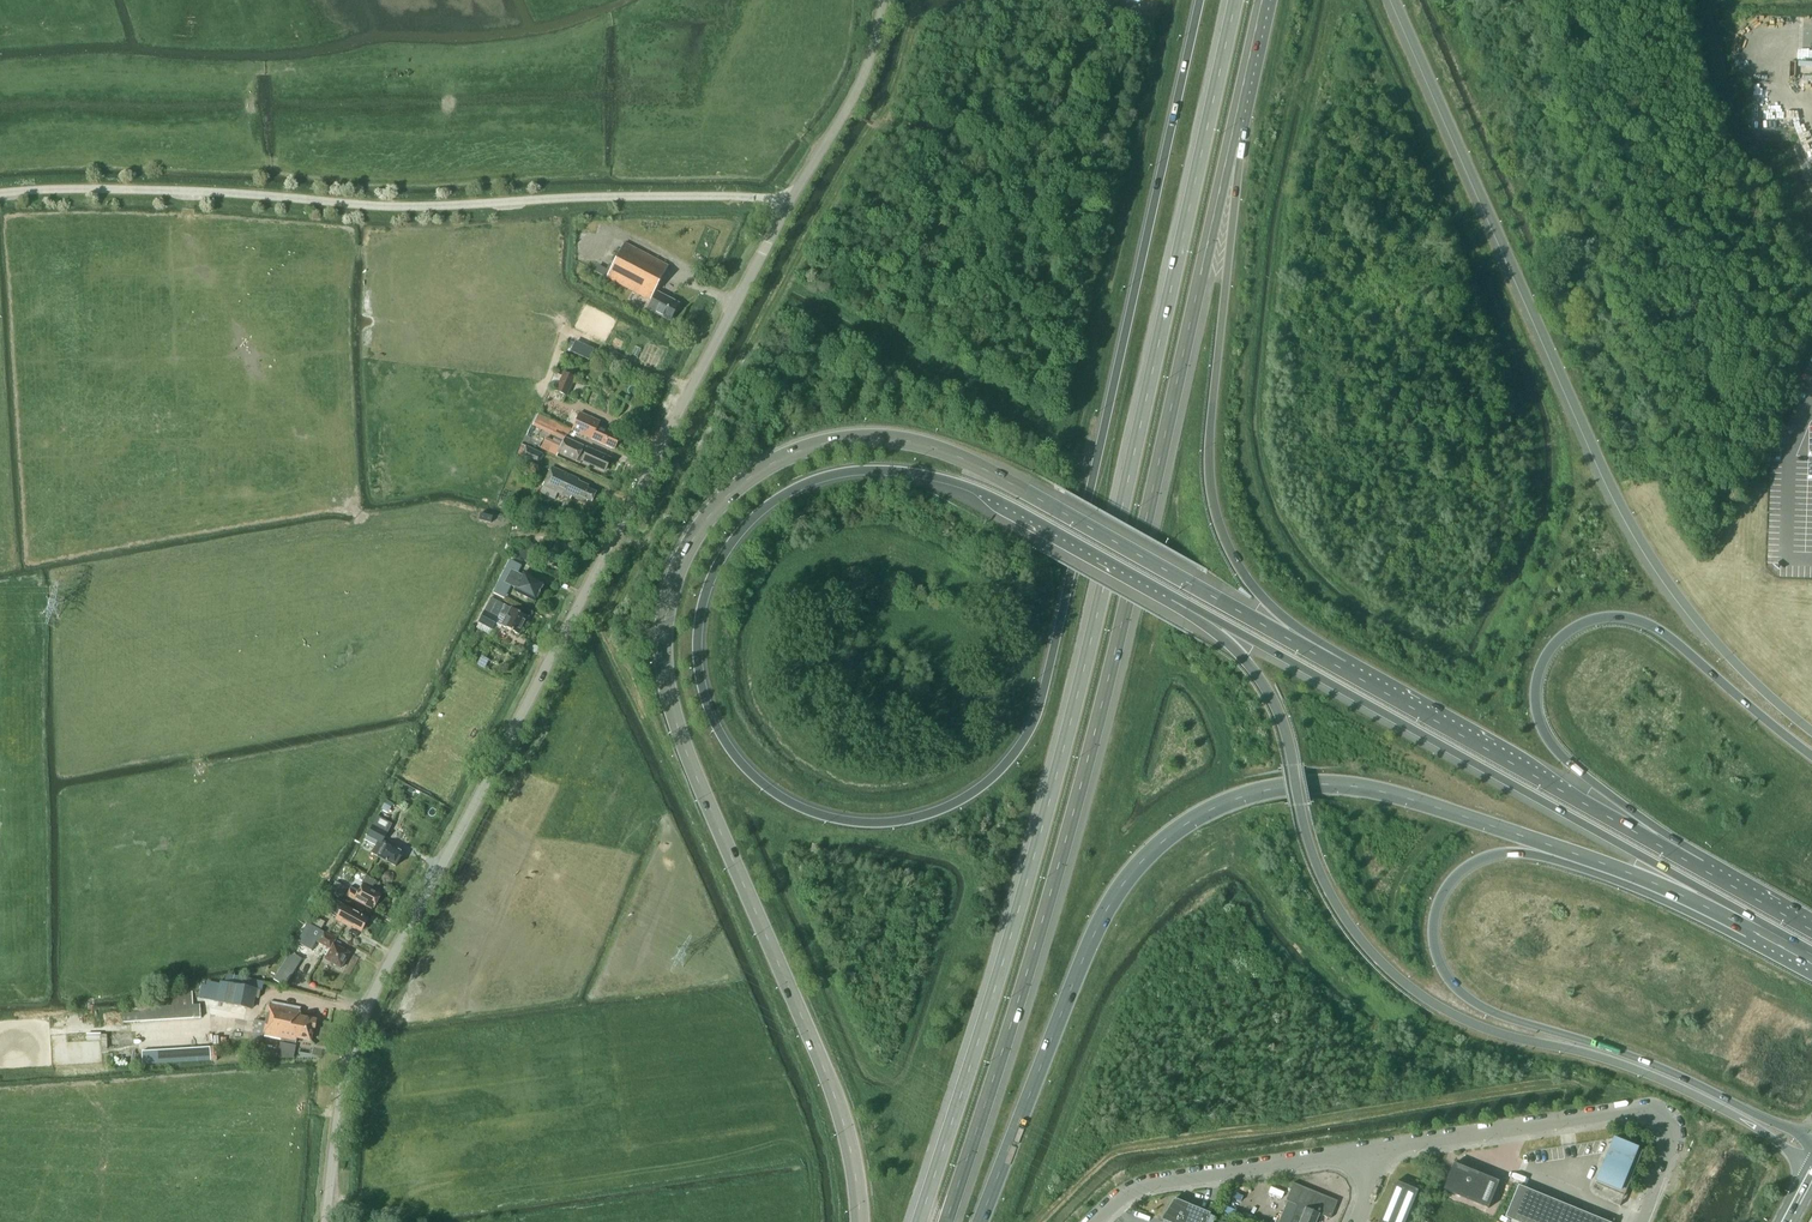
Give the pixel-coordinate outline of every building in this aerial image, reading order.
[(605,278),(650,302),(646,310),(655,315),(669,322),(679,305),(664,298),(655,293),(668,267),(624,244),(605,278)] [(595,271),(603,276),(607,269),(598,265),(595,271)] [(587,346),(583,356),(589,359),(593,349),(587,346)] [(563,371),(555,390),(567,395),(575,377),(563,371)] [(558,423),(538,414),(532,426),(552,436),(558,423)] [(613,451),(620,438),(597,427),(599,423),(580,414),(572,431),(613,451)] [(611,460),(587,449),(555,434),(547,451),(557,456),(559,453),(580,463),(604,474),(611,460)] [(544,454),(526,446),(521,457),(539,465),(544,454)] [(552,468),(542,487),(540,491),(553,498),(556,493),(570,500),(571,498),(585,504),(587,501),(590,503),(596,494),(586,489),(587,486),(579,483),(579,481),(552,468)] [(478,520),(491,523),(492,516),(480,513),(478,520)] [(515,587),(515,589),(513,592),(536,603),(545,583),(522,572),(521,574),(516,572),(519,565),(509,560),(497,586),(507,591),(509,585),(515,587)] [(502,626),(518,636),(528,618),(512,608),(512,609),(491,598),(478,622),(479,623),(477,627),(489,634),(500,613),(507,617),(502,626)] [(394,804),(386,800),(383,806),(390,810),(394,804)] [(392,824),(377,817),(372,826),(388,834),(392,824)] [(376,846),(371,854),(377,857),(377,858),(396,868),(404,852),(384,842),(387,835),(372,828),(367,837),(383,845),(381,849),(376,846)] [(335,883),(329,893),(341,900),(347,889),(335,883)] [(358,893),(349,889),(345,897),(373,910),(382,895),(363,885),(358,893)] [(329,912),(335,900),(328,896),(322,908),(329,912)] [(362,933),(369,919),(344,905),(335,901),(329,912),(330,913),(329,914),(336,917),(334,921),(351,930),(352,929),(362,933)] [(308,923),(297,942),(311,950),(316,941),(331,949),(325,959),(341,968),(350,952),(333,943),(336,938),(310,924),(308,923)] [(298,966),(302,960),(290,953),(286,958),(298,966)] [(295,971),(298,966),(286,958),(283,964),(295,971)] [(292,976),(295,971),(283,964),(280,969),(292,976)] [(288,982),(292,976),(280,969),(276,975),(288,982)] [(227,977),(225,984),(221,983),(220,985),(210,983),(210,984),(208,984),(208,985),(206,985),(205,987),(199,986),(195,997),(216,1002),(216,1003),(252,1010),(255,998),(259,999),(263,982),(231,975),(230,977),(227,977)] [(285,987),(288,982),(276,975),(274,978),(285,987)] [(180,995),(181,1020),(193,1019),(193,1008),(192,1005),(192,994),(180,995)] [(171,1006),(172,1020),(181,1020),(180,995),(178,995),(178,996),(170,996),(171,1006)] [(266,1023),(263,1037),(295,1043),(297,1039),(310,1041),(313,1031),(314,1031),(316,1020),(299,1017),(300,1009),(270,1003),(266,1023)] [(162,1007),(163,1021),(172,1020),(171,1006),(162,1007)] [(144,1008),(145,1022),(154,1022),(153,1007),(144,1008)] [(153,1007),(154,1022),(163,1021),(162,1007),(153,1007)] [(135,1010),(136,1023),(145,1022),(144,1008),(139,1008),(139,1010),(135,1010)] [(135,1010),(126,1011),(127,1023),(136,1023),(135,1010)] [(263,1037),(266,1023),(255,1021),(252,1035),(263,1037)] [(296,1045),(281,1042),(278,1058),(294,1058),(296,1045)] [(1643,1150),(1614,1138),(1596,1184),(1624,1195),(1620,1205),(1621,1206),(1643,1150)] [(1500,1181),(1455,1162),(1455,1163),(1457,1164),(1447,1189),(1445,1189),(1444,1189),(1489,1208),(1500,1181)] [(1380,1221),(1406,1221),(1419,1190),(1418,1192),(1397,1183),(1398,1181),(1397,1181),(1380,1221)] [(1319,1214),(1330,1219),(1338,1201),(1293,1183),(1286,1200),(1287,1201),(1297,1205),(1290,1221),(1316,1221),(1319,1214)] [(1519,1185),(1506,1217),(1519,1221),(1610,1221),(1519,1185)] [(1167,1221),(1206,1221),(1210,1213),(1207,1212),(1207,1213),(1200,1210),(1201,1209),(1196,1208),(1189,1206),(1189,1205),(1174,1199),(1173,1201),(1174,1201),(1164,1218),(1162,1218),(1161,1220),(1167,1221)] [(1285,1206),(1295,1210),(1297,1205),(1287,1201),(1285,1206)]
